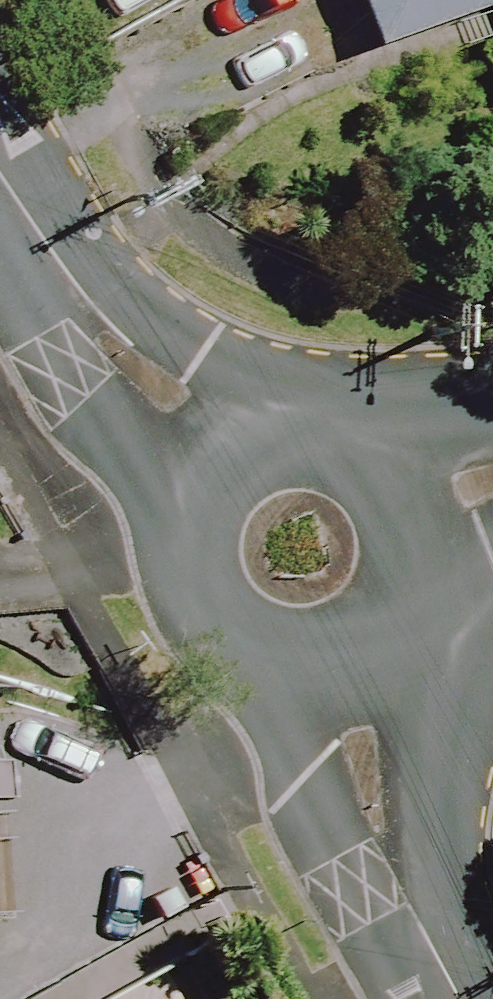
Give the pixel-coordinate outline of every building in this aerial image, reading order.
[(364,56),(492,11),(492,0),(345,0),(364,56)]
